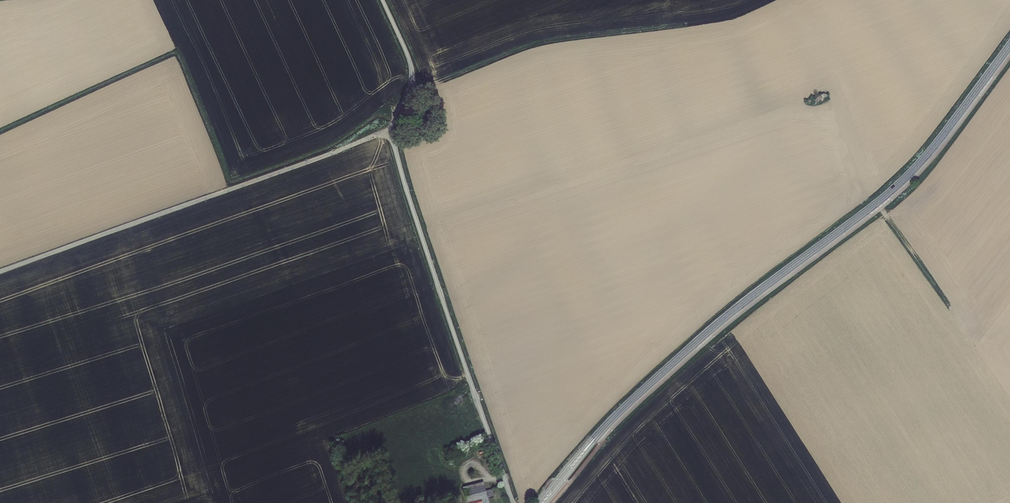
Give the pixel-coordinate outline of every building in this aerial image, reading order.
[(467,502),(489,502),(487,497),(493,496),(492,489),(485,491),(482,482),(463,488),(467,502)]
